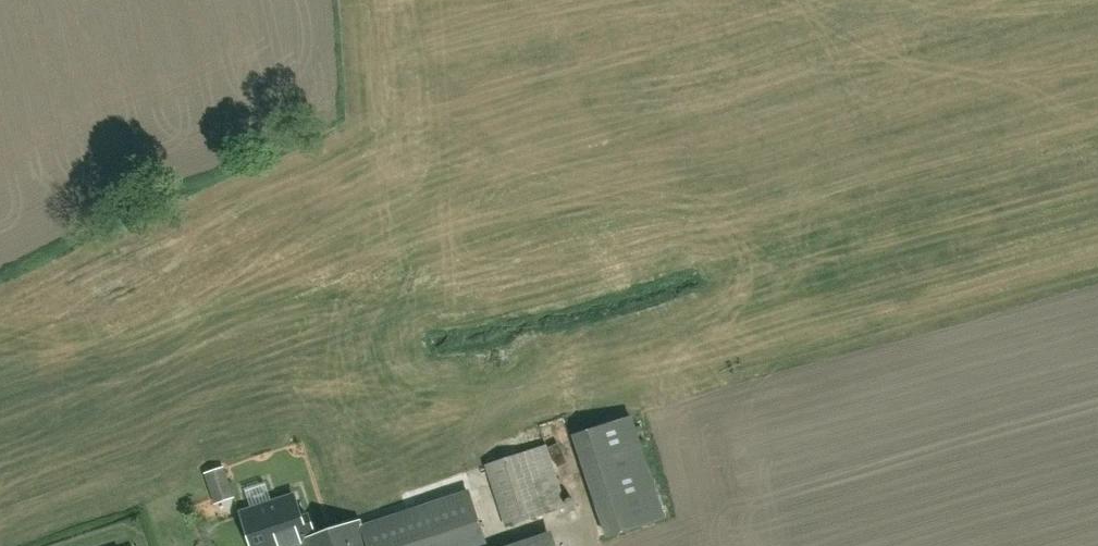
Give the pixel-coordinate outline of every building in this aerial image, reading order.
[(583,440),(612,537),(664,521),(635,424),(583,440)] [(545,449),(485,468),(505,531),(565,512),(545,449)] [(203,475),(213,502),(236,494),(226,466),(203,475)] [(469,485),(371,514),(360,476),(290,497),(292,504),(241,519),(249,545),(487,545),(469,485)]
